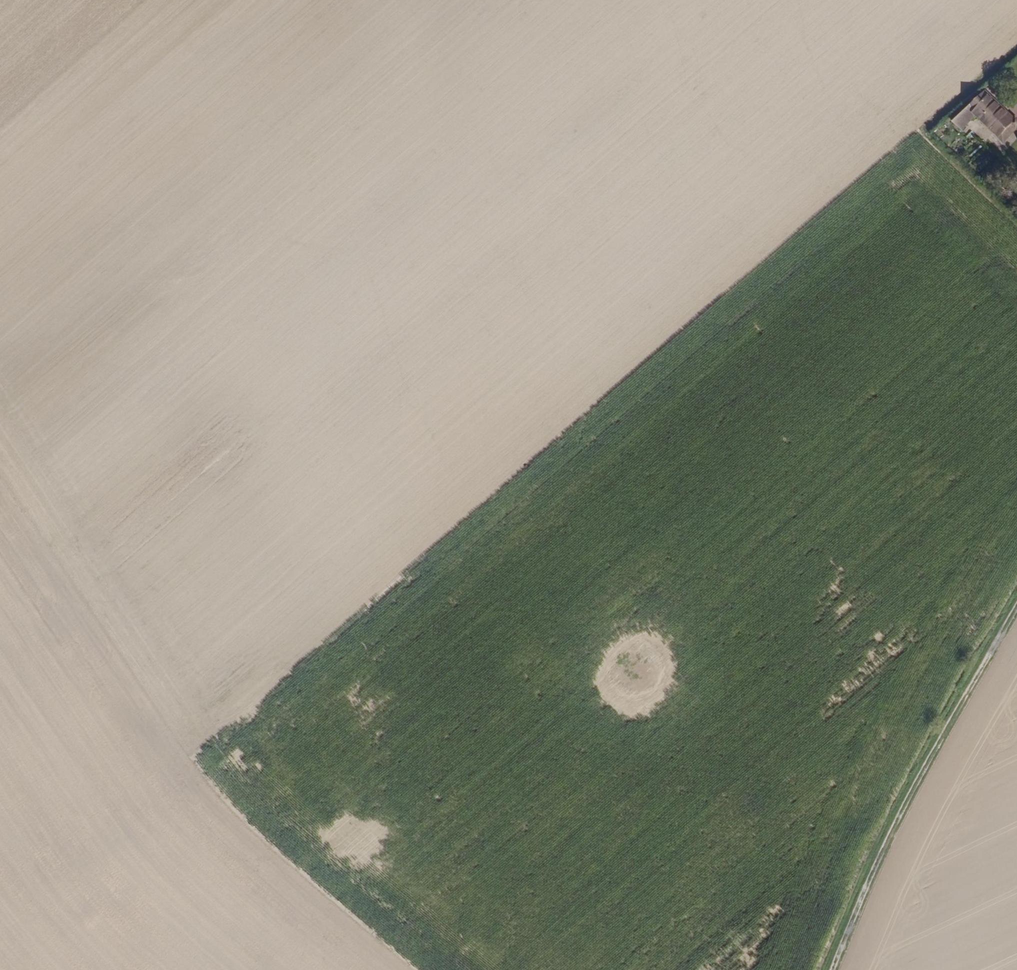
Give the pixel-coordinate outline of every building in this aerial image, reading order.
[(978,116),(980,119),(997,103),(984,92),(953,119),(962,129),(978,116)] [(1015,123),(997,103),(980,119),(1004,145),(1016,133),(1016,132),(1012,126),(1015,123)]
